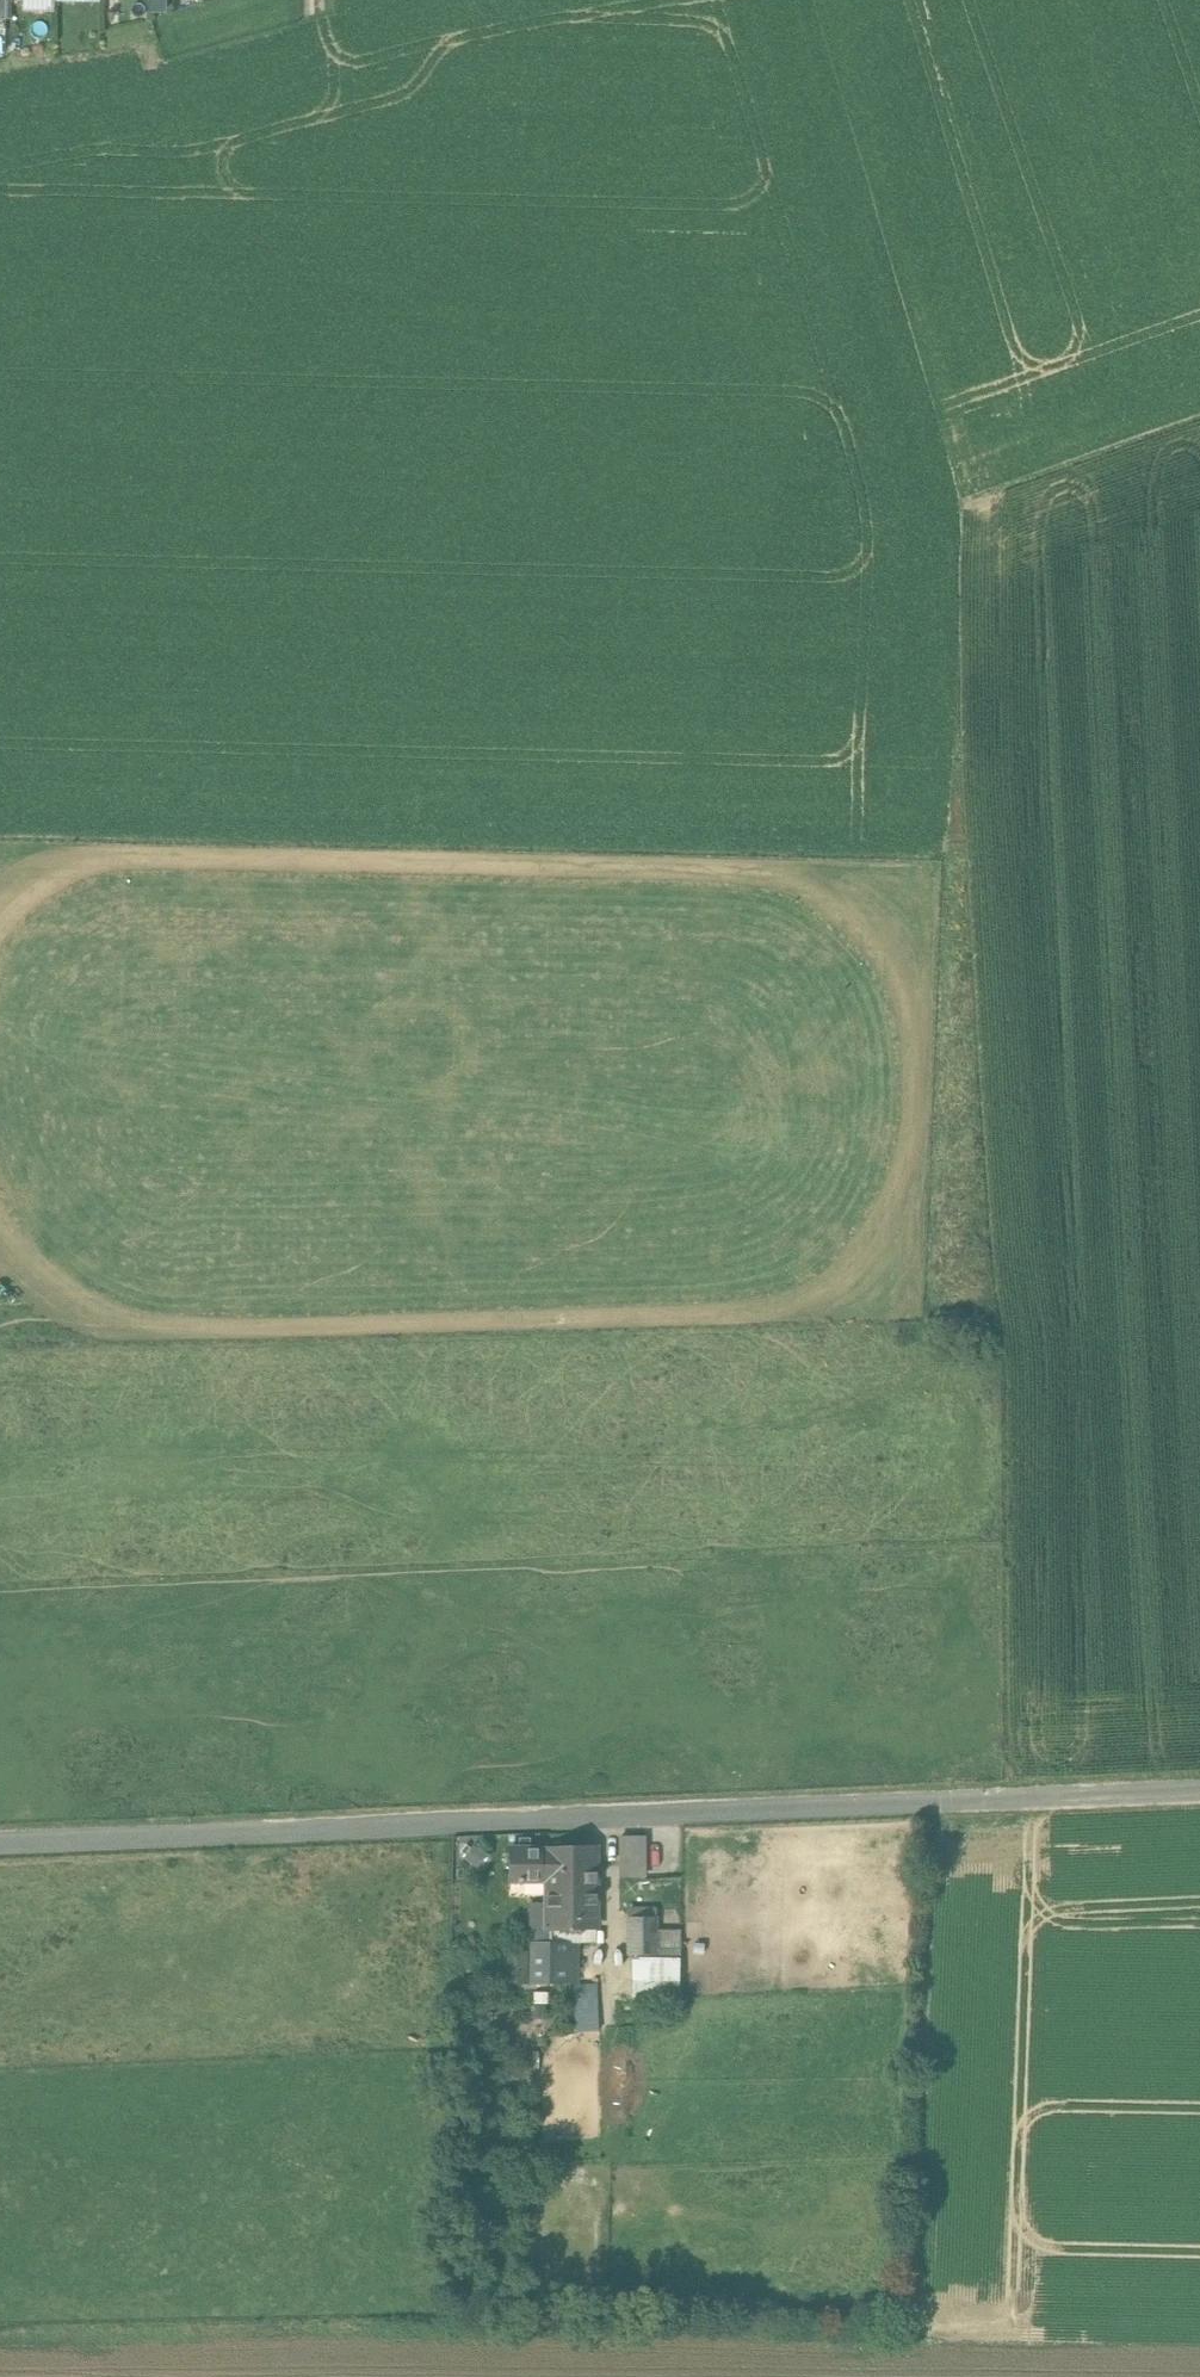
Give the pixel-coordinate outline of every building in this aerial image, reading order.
[(650,1876),(651,1834),(623,1834),(622,1875),(650,1876)] [(595,1846),(547,1848),(547,1850),(541,1850),(541,1848),(509,1848),(509,1881),(519,1881),(522,1881),(539,1880),(547,1880),(547,1904),(532,1904),(531,1943),(533,1943),(533,1944),(550,1943),(551,1942),(551,1928),(595,1927),(595,1846)] [(656,1917),(627,1917),(627,1955),(656,1955),(656,1917)] [(566,1942),(551,1942),(550,1943),(533,1944),(532,1983),(565,1983),(566,1942)] [(525,1953),(507,1953),(506,1981),(525,1981),(525,1953)] [(686,1995),(685,1954),(636,1956),(638,1997),(686,1995)] [(576,2030),(601,2028),(599,1982),(574,1983),(576,2030)]
